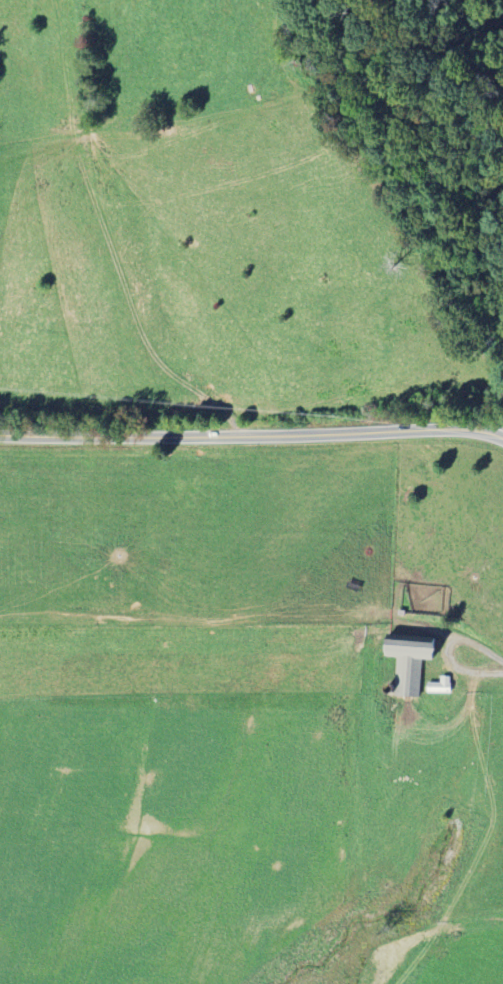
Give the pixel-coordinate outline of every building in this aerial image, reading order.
[(384,636),(433,638),(432,659),(421,659),(417,697),(392,695),(396,657),(384,657),(384,636)] [(440,675),(449,675),(448,693),(425,693),(425,683),(440,683),(440,675)]
